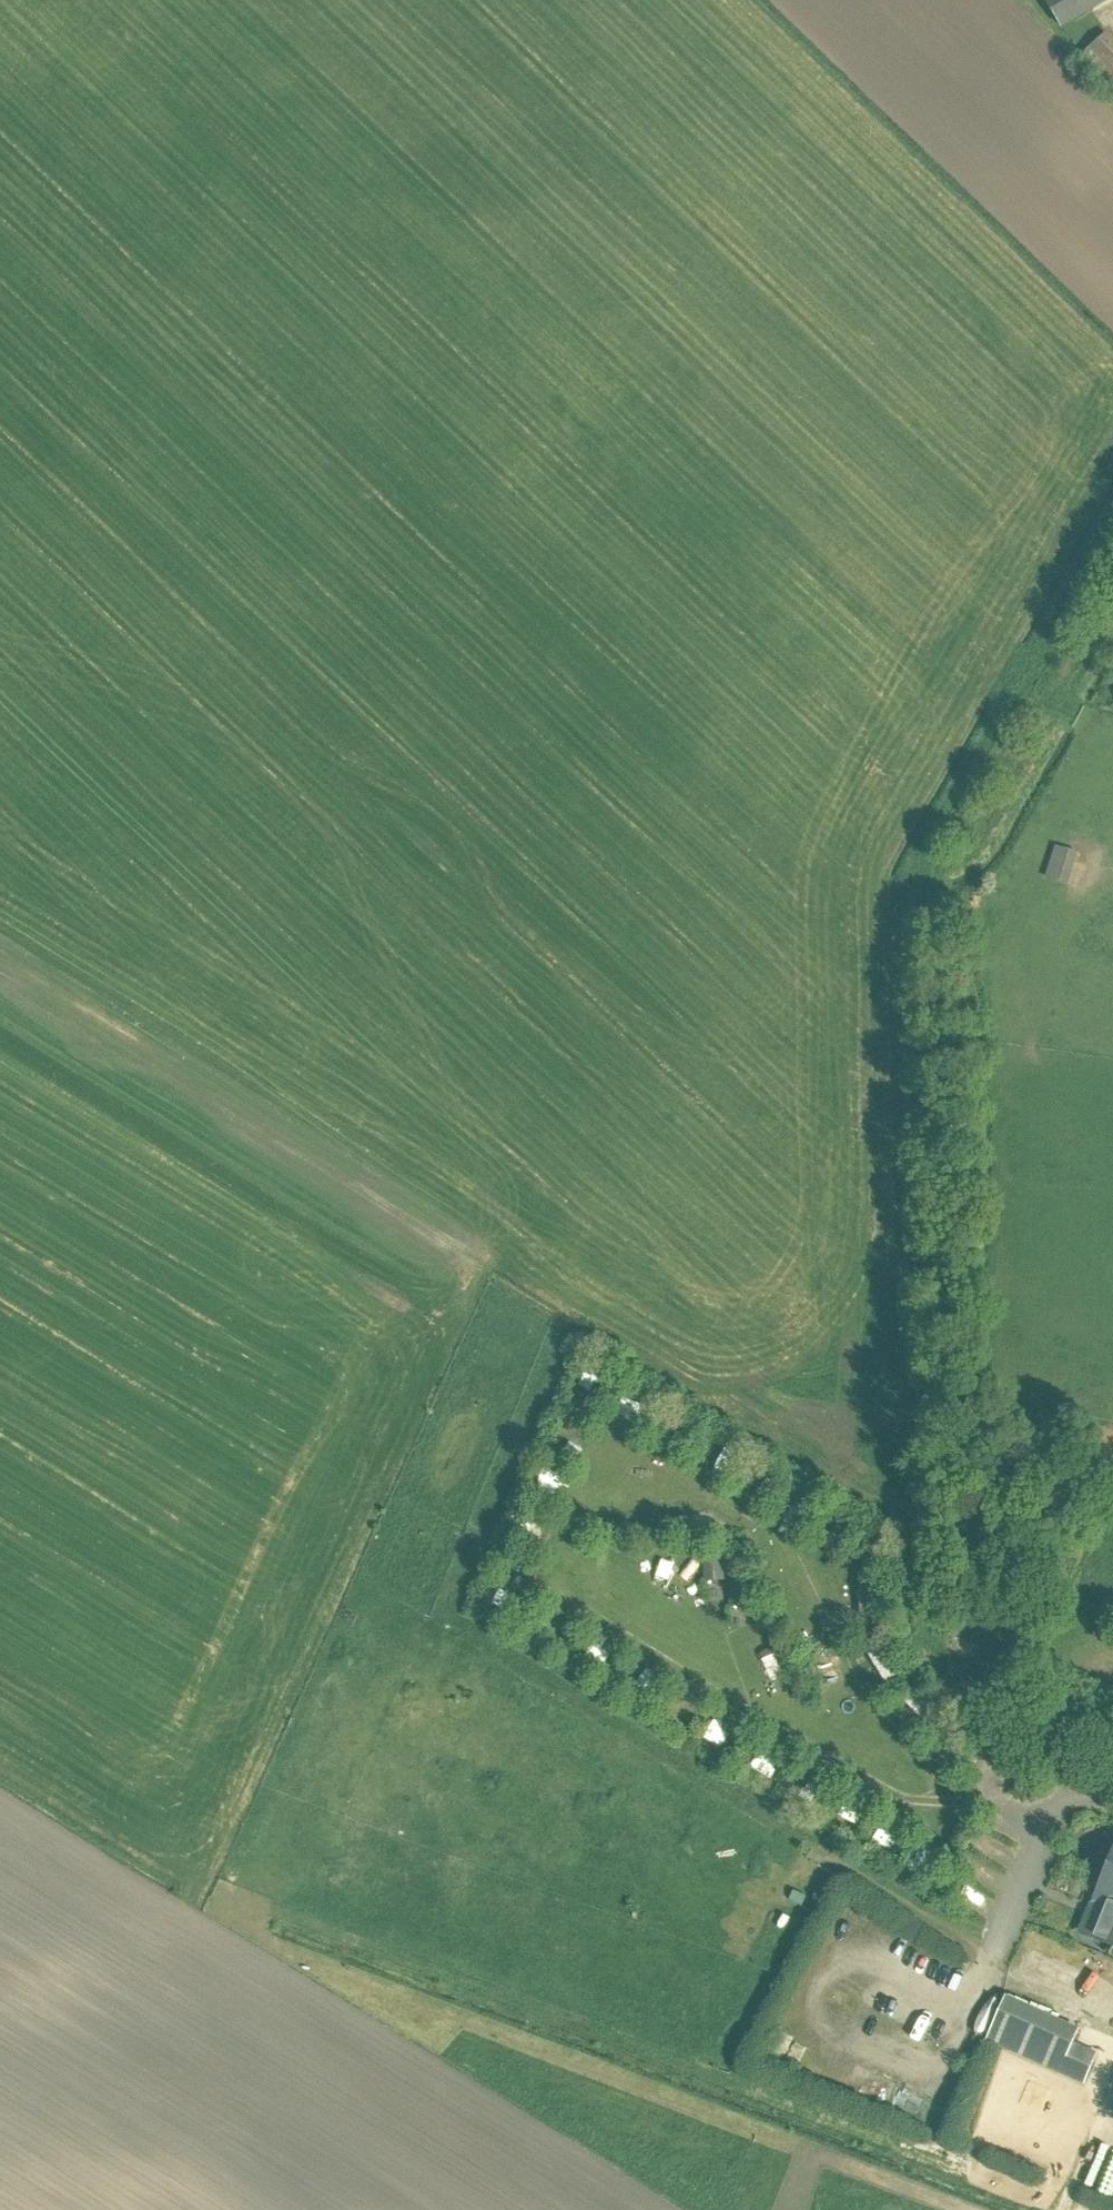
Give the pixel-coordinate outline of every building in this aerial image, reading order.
[(1104,38),(1095,46),(1075,23),(1112,1),(1112,0),(1041,0),(1056,25),(1051,29),(1110,94),(1112,92),(1112,43),(1106,35),(1104,38)] [(1055,846),(1045,877),(1068,885),(1078,853),(1055,846)] [(722,1554),(702,1556),(704,1582),(724,1580),(722,1554)] [(729,1581),(728,1606),(748,1606),(748,1581),(729,1581)] [(844,1803),(834,1830),(853,1837),(863,1810),(844,1803)] [(898,1836),(873,1837),(874,1862),(899,1860),(898,1836)] [(1083,1933),(1112,1946),(1112,1860),(1083,1933)] [(994,2030),(983,2061),(1086,2098),(1092,2083),(1069,2075),(1075,2059),(994,2030)]
